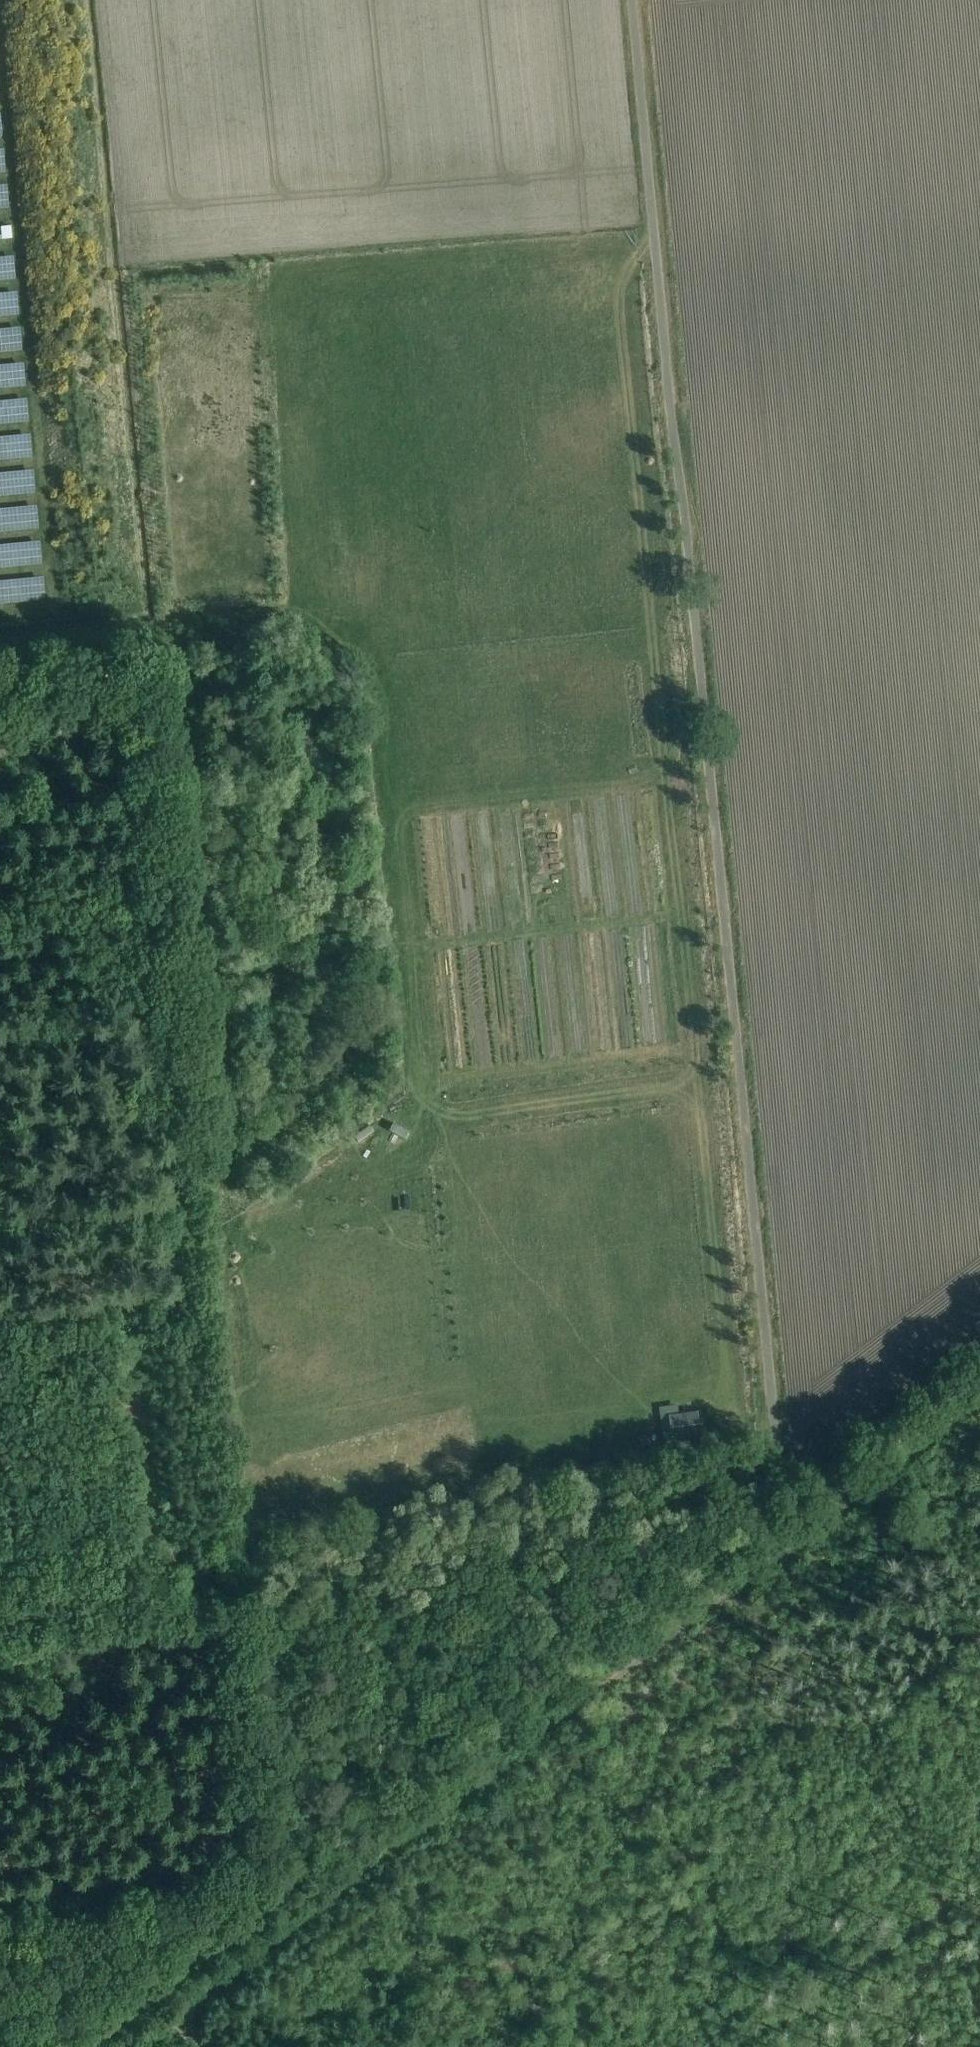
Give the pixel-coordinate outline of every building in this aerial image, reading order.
[(701,1450),(699,1434),(702,1434),(699,1410),(670,1414),(674,1453),(701,1450)]
